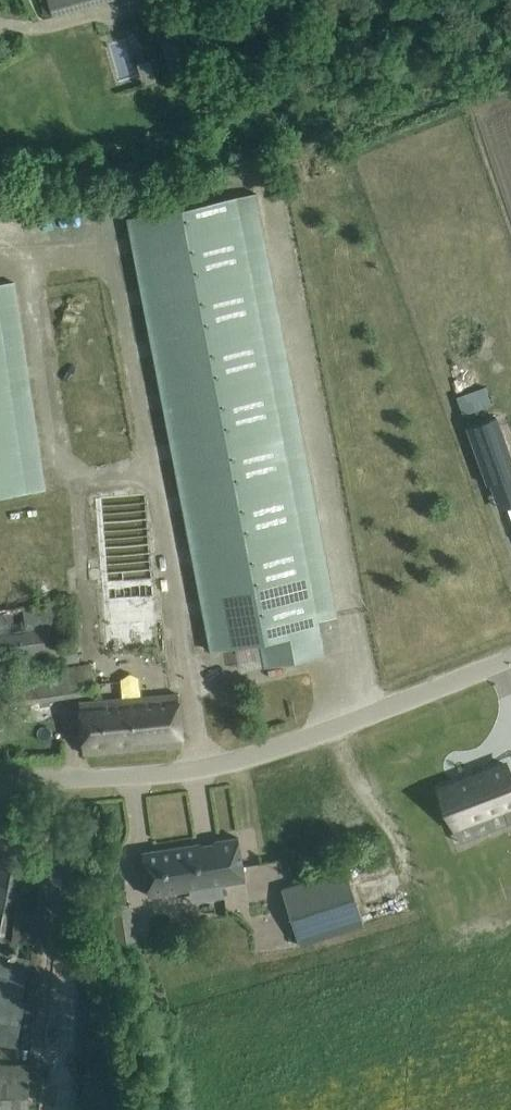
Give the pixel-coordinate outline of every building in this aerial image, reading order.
[(53,14),(101,0),(49,0),(53,14)] [(171,19),(154,25),(167,59),(184,53),(171,19)] [(127,217),(206,629),(210,651),(260,641),(265,666),(325,655),(320,633),(317,619),(338,615),(255,192),(127,217)] [(45,488),(14,280),(0,282),(0,495),(45,488)] [(485,386),(457,397),(463,414),(491,404),(485,386)] [(467,426),(488,485),(493,483),(510,477),(510,459),(496,416),(467,426)] [(159,645),(151,490),(98,492),(106,648),(159,645)] [(0,609),(0,671),(78,661),(70,599),(0,609)] [(46,670),(5,676),(6,683),(10,704),(50,698),(46,670)] [(182,745),(178,693),(79,701),(83,753),(182,745)] [(439,789),(440,791),(452,786),(458,800),(457,800),(459,806),(460,806),(465,821),(453,825),(459,842),(508,823),(510,822),(510,775),(506,764),(452,785),(439,789)] [(200,843),(142,852),(145,874),(148,895),(189,889),(222,884),(245,880),(242,859),(238,837),(214,841),(214,843),(201,845),(200,843)] [(16,890),(19,890),(19,885),(22,863),(0,859),(0,860),(0,951),(7,952),(10,939),(14,907),(16,890)] [(285,902),(300,945),(364,924),(346,868),(280,888),(285,902)] [(36,910),(14,907),(10,939),(32,943),(23,1045),(33,1046),(49,879),(39,878),(36,910)] [(30,1063),(0,1063),(0,1109),(30,1109),(30,1063)]
